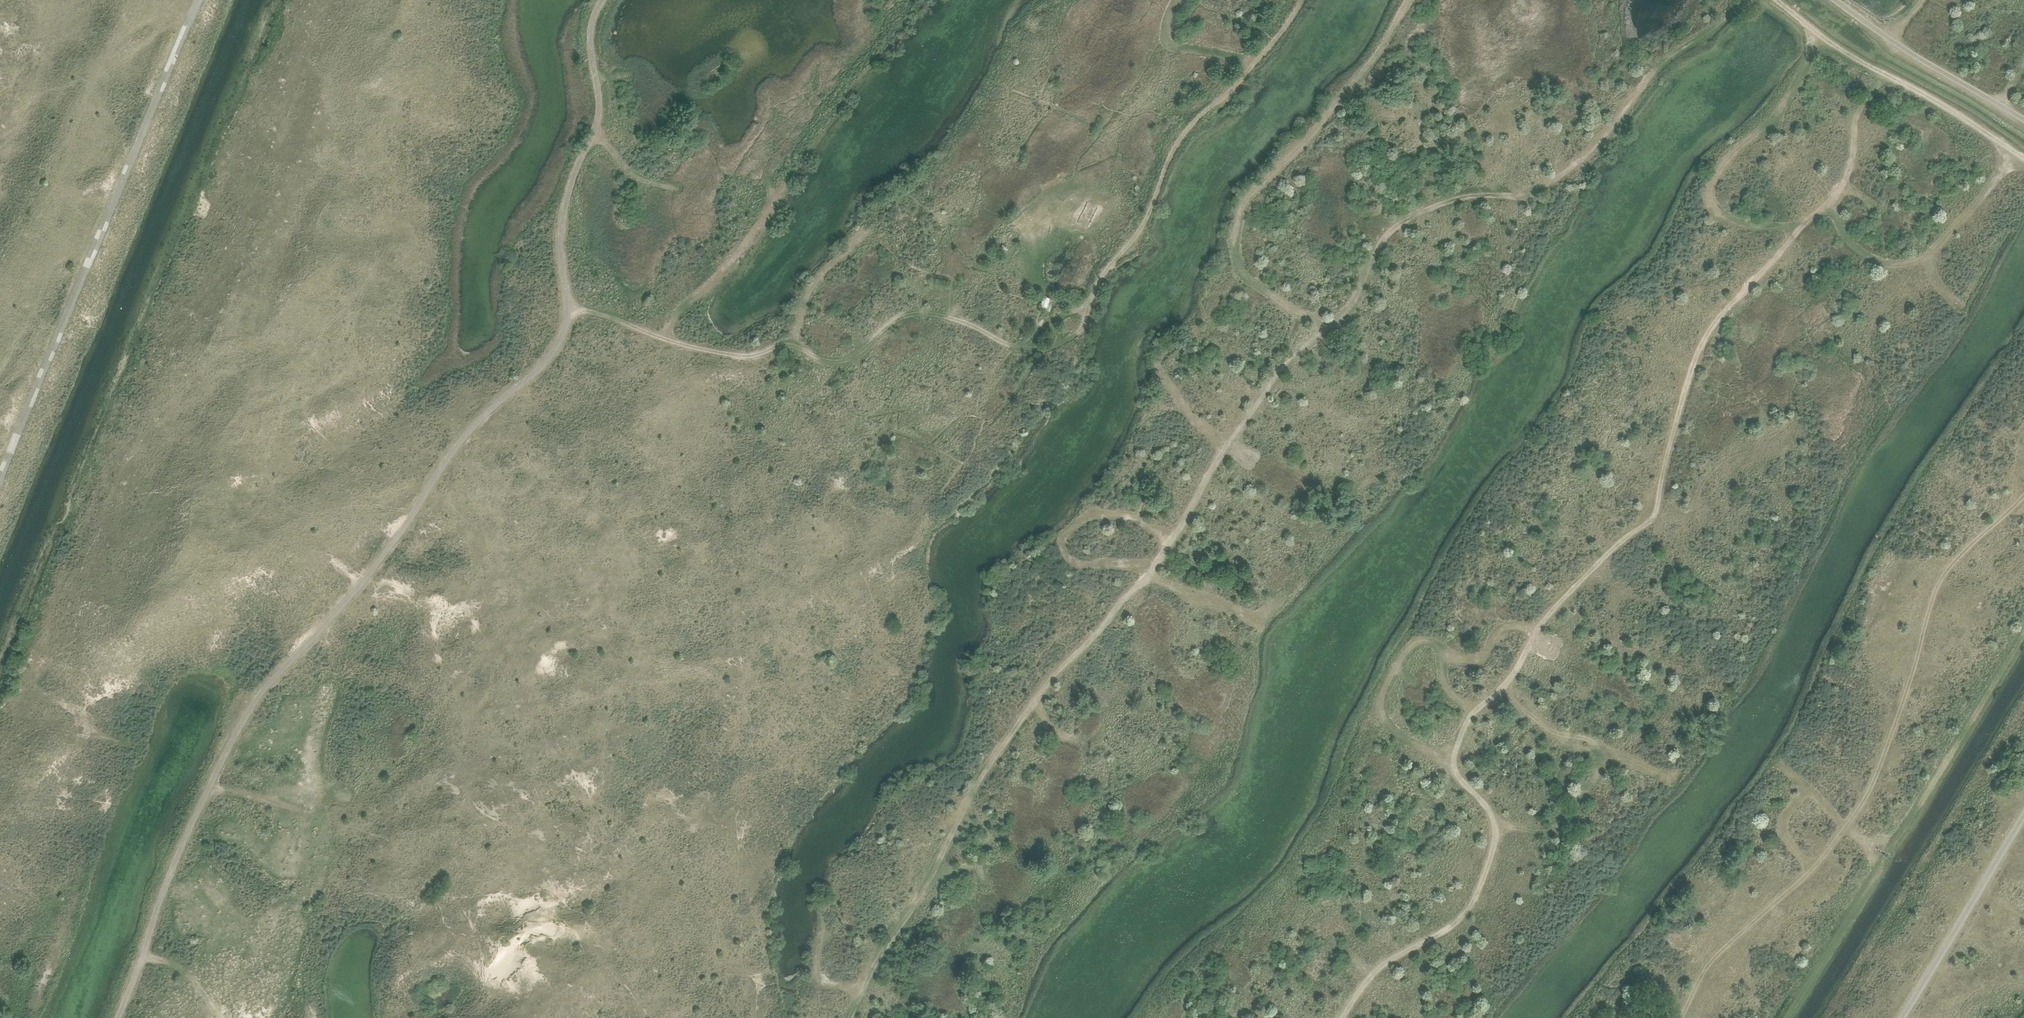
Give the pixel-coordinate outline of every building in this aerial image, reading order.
[(1043,295),(1039,308),(1046,310),(1050,297),(1043,295)] [(1065,297),(1061,305),(1065,307),(1069,299),(1065,297)]
